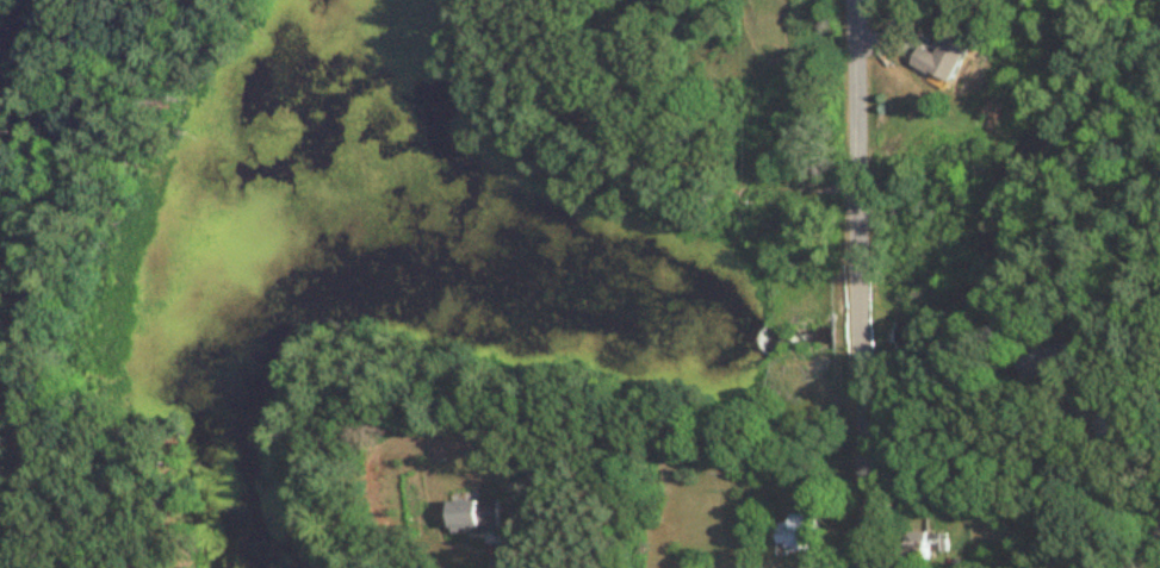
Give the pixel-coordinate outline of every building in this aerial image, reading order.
[(967,47),(943,37),(935,56),(918,49),(910,68),(951,85),(967,47)] [(448,501),(449,533),(498,532),(497,500),(448,501)] [(791,525),(776,525),(776,552),(816,552),(816,517),(791,517),(791,525)] [(946,536),(910,536),(910,557),(946,557),(946,536)]
